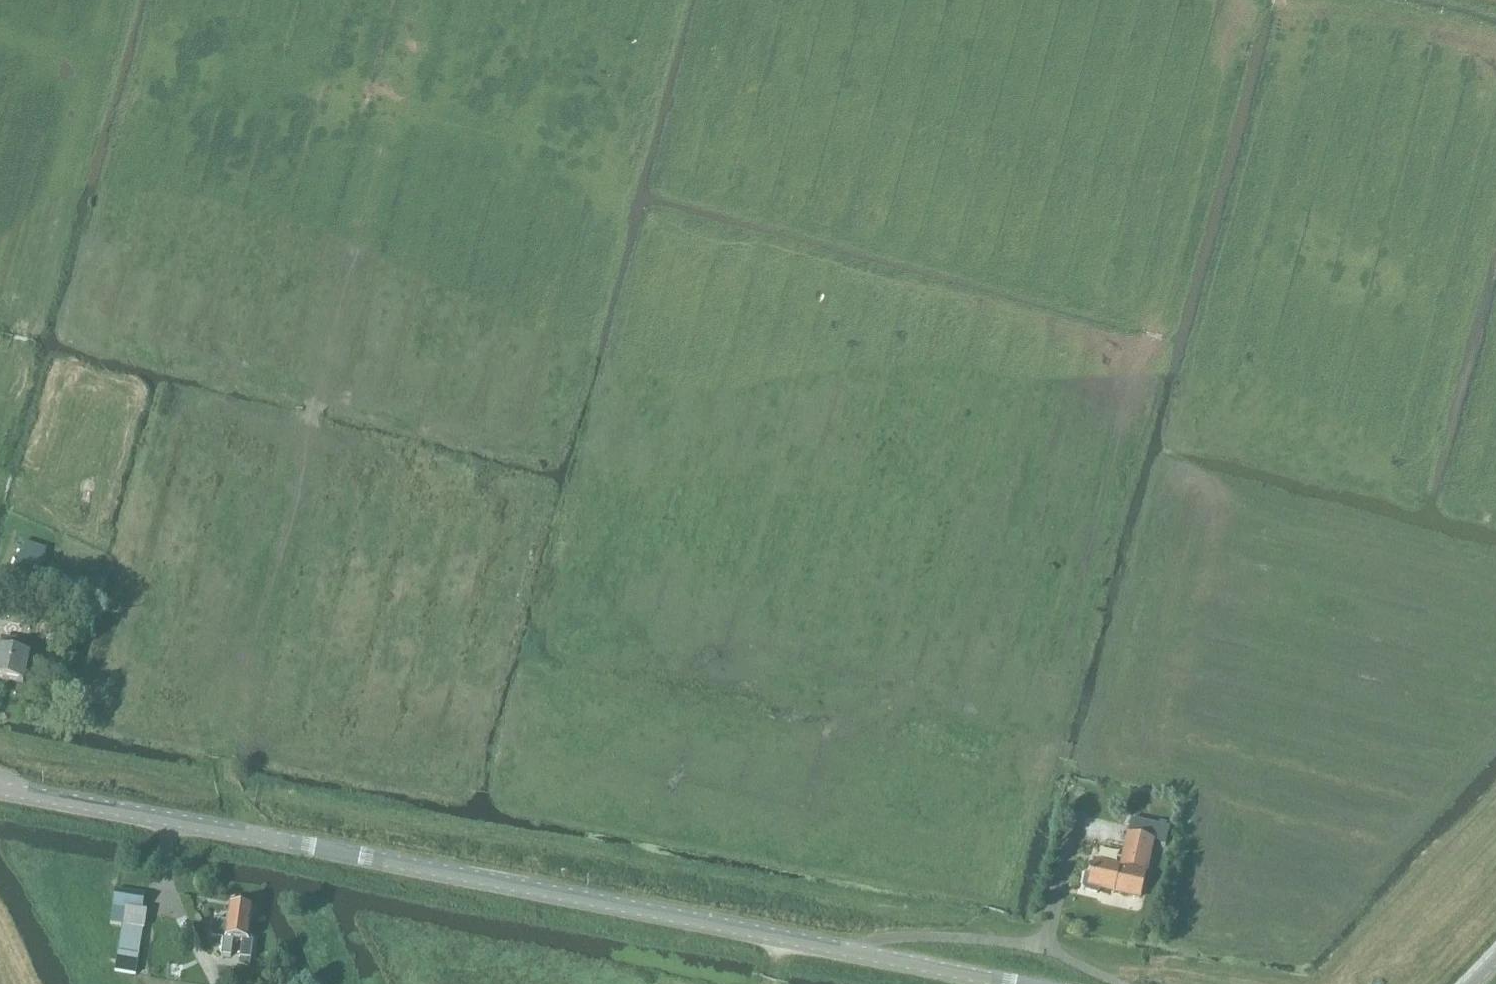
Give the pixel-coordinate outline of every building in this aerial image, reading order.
[(16,565),(32,570),(37,572),(39,572),(46,549),(23,542),(16,565)] [(29,655),(31,644),(11,639),(9,651),(0,649),(0,678),(24,683),(29,655)] [(1097,896),(1099,889),(1139,898),(1145,873),(1153,841),(1127,836),(1120,867),(1093,861),(1090,876),(1084,874),(1081,888),(1083,893),(1097,896)] [(125,908),(142,910),(144,894),(115,890),(110,923),(122,925),(115,971),(137,974),(143,928),(123,925),(125,908)] [(213,938),(223,939),(221,956),(231,957),(233,940),(242,941),(239,966),(250,967),(253,942),(249,942),(253,910),(249,910),(248,908),(243,907),(241,909),(230,907),(227,923),(215,921),(212,924),(210,934),(213,938)] [(146,911),(142,910),(125,908),(123,925),(143,928),(146,911)]
